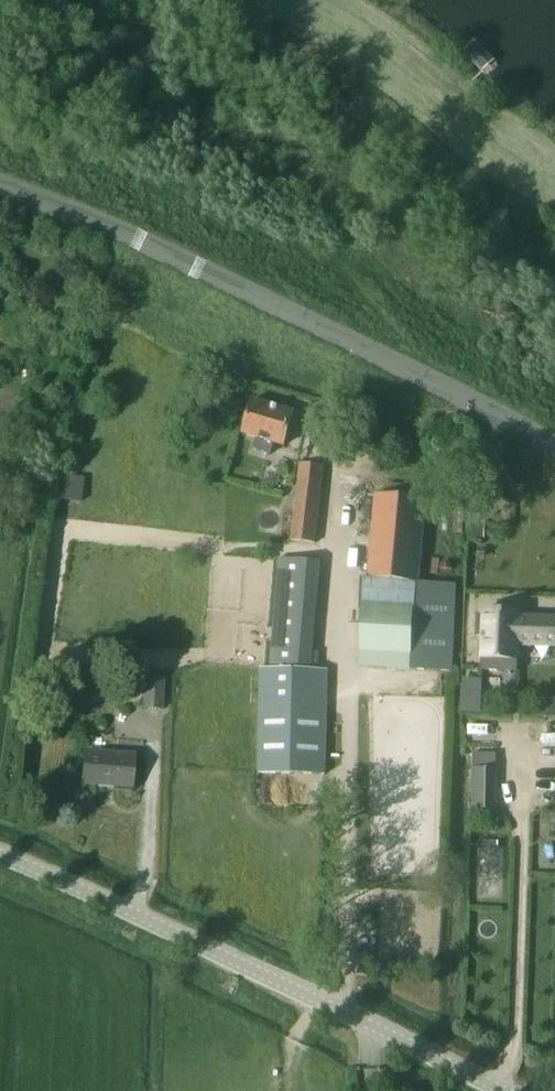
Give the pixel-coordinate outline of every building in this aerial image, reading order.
[(146,231),(137,253),(187,273),(196,251),(146,231)] [(270,455),(273,443),(284,446),(294,412),(252,400),(242,434),(256,438),(252,450),(270,455)] [(291,540),(315,543),(324,466),(300,463),(291,540)] [(61,499),(81,500),(83,477),(63,475),(61,499)] [(366,579),(419,584),(426,499),(374,495),(366,579)] [(279,558),(270,669),(313,668),(321,562),(279,558)] [(357,664),(411,668),(419,584),(366,579),(362,579),(357,664)] [(458,586),(419,584),(411,668),(411,670),(452,673),(458,586)] [(481,670),(517,672),(518,646),(554,647),(554,618),(520,616),(520,612),(483,611),(483,615),(477,615),(476,636),(482,636),(481,659),(482,659),(481,670)] [(325,774),(328,669),(313,668),(270,669),(261,668),(258,773),(325,774)] [(143,710),(163,711),(164,680),(144,679),(143,710)] [(134,755),(85,752),(82,784),(132,788),(134,755)] [(496,769),(472,769),(472,809),(495,810),(496,769)] [(476,896),(501,897),(503,841),(478,840),(476,896)]
